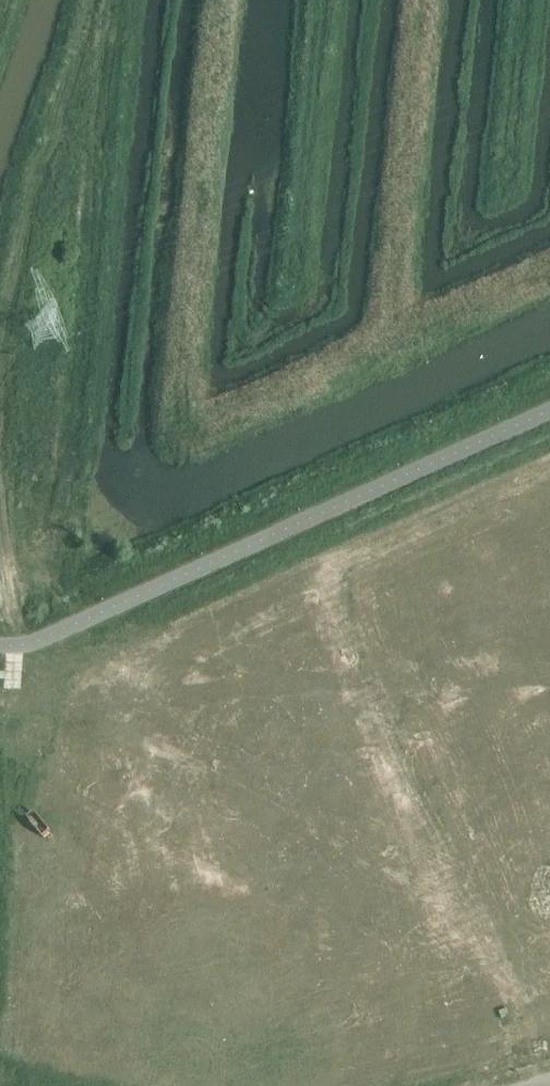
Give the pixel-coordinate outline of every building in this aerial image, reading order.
[(501,1018),(510,1015),(507,1007),(498,1011),(501,1018)]
